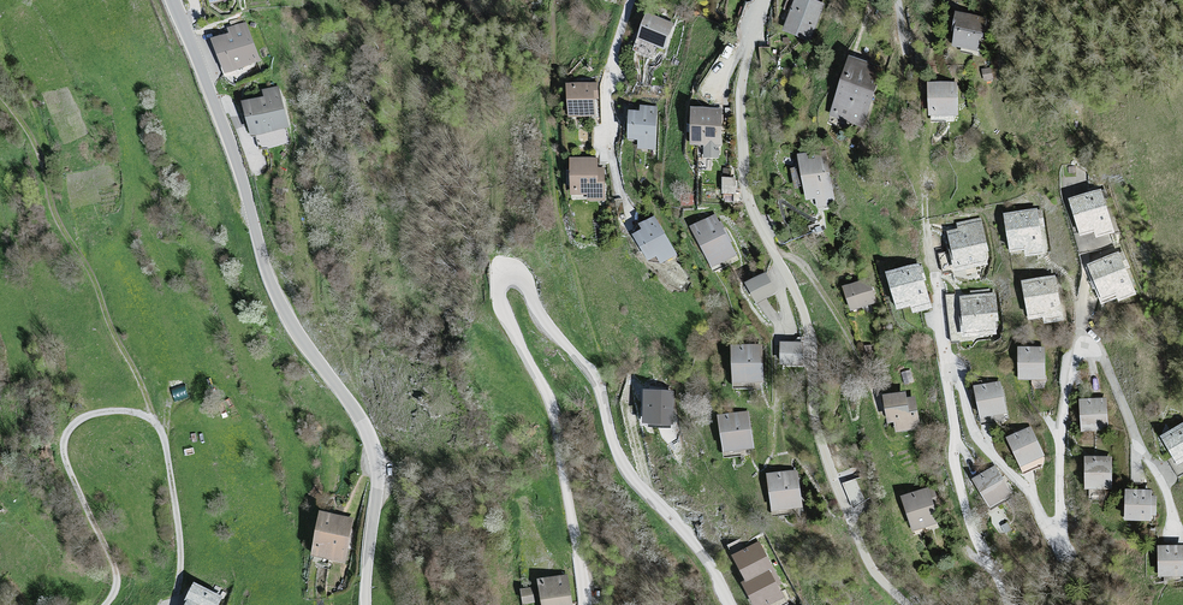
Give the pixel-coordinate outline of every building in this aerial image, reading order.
[(806,0),(795,0),(781,33),(809,44),(824,7),(806,0)] [(677,26),(648,14),(638,39),(666,51),(677,26)] [(987,19),(956,14),(950,49),(981,55),(987,19)] [(229,38),(211,44),(224,77),(260,64),(246,25),(227,31),(229,38)] [(882,71),(849,60),(828,120),(861,131),(882,71)] [(595,84),(567,85),(568,117),(596,116),(595,84)] [(957,84),(927,85),(928,120),(958,118),(957,84)] [(262,99),(241,105),(251,138),(290,130),(279,90),(261,92),(262,99)] [(642,112),(629,111),(626,139),(640,140),(639,149),(656,150),(659,106),(642,105),(642,112)] [(719,113),(690,111),(689,148),(703,149),(702,160),(717,160),(719,113)] [(825,153),(797,158),(807,212),(835,206),(825,153)] [(602,158),(572,159),(573,200),(603,199),(602,158)] [(735,180),(721,180),(722,196),(736,196),(735,180)] [(1103,190),(1068,200),(1080,239),(1114,229),(1103,190)] [(1038,212),(1004,216),(1009,255),(1043,250),(1038,212)] [(643,230),(634,235),(649,259),(657,255),(663,264),(679,255),(655,214),(639,223),(643,230)] [(718,215),(692,228),(713,270),(739,258),(718,215)] [(981,224),(946,233),(956,272),(991,263),(981,224)] [(1119,253),(1086,265),(1100,304),(1133,292),(1119,253)] [(918,265),(886,274),(897,312),(930,303),(918,265)] [(765,275),(744,286),(755,307),(776,296),(765,275)] [(1055,276),(1021,282),(1028,322),(1062,316),(1055,276)] [(870,282),(843,289),(849,313),(876,306),(870,282)] [(995,294),(958,298),(962,339),(999,336),(995,294)] [(804,345),(781,345),(781,369),(804,369),(804,345)] [(762,346),(731,348),(733,388),(764,386),(762,346)] [(1045,348),(1017,348),(1017,381),(1045,381),(1045,348)] [(998,383),(972,388),(979,420),(1005,414),(998,383)] [(676,392),(644,390),(641,426),(673,428),(676,392)] [(906,393),(881,397),(887,425),(895,423),(897,434),(920,429),(914,397),(907,398),(906,393)] [(1105,400),(1079,401),(1081,434),(1107,432),(1105,400)] [(749,412),(717,418),(724,456),(756,450),(749,412)] [(1160,438),(1176,467),(1182,463),(1182,426),(1160,438)] [(1030,427),(1005,438),(1019,468),(1044,456),(1030,427)] [(1111,457),(1084,458),(1084,491),(1112,491),(1111,457)] [(995,467),(971,481),(987,509),(1011,496),(995,467)] [(795,471),(766,476),(772,515),(802,510),(795,471)] [(866,477),(842,484),(855,510),(874,496),(866,477)] [(928,489),(900,498),(910,532),(938,524),(928,489)] [(1152,492),(1124,490),(1122,522),(1150,524),(1152,492)] [(353,520),(318,513),(309,556),(345,563),(353,520)] [(733,555),(745,579),(740,582),(751,604),(770,604),(784,598),(778,586),(782,584),(761,541),(733,555)] [(1157,548),(1158,579),(1182,578),(1182,547),(1157,548)] [(537,582),(541,604),(573,604),(568,576),(537,582)] [(195,584),(187,600),(190,601),(198,604),(220,604),(223,598),(195,584)] [(520,592),(522,604),(533,604),(538,604),(535,589),(520,592)]
